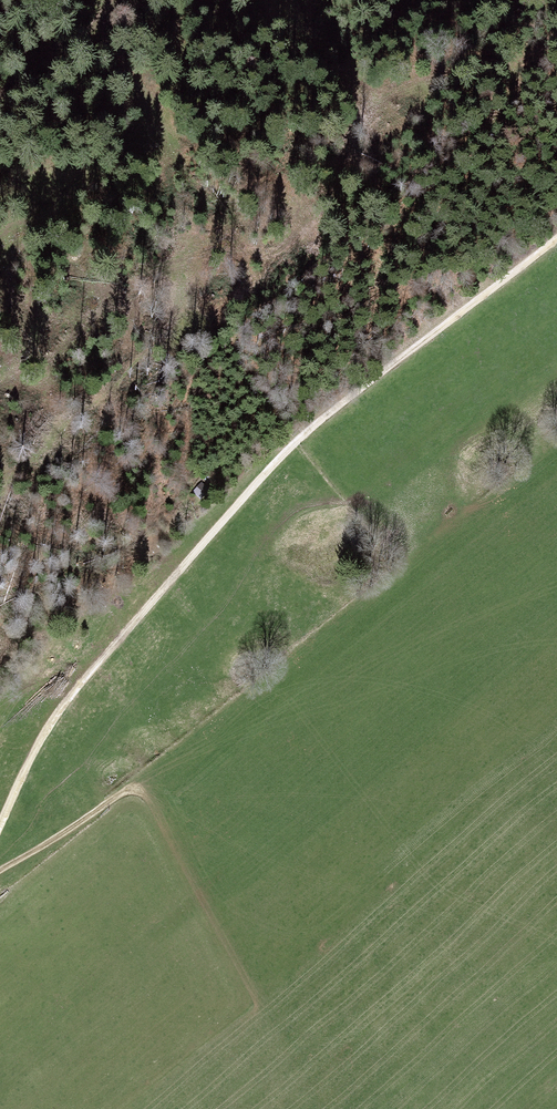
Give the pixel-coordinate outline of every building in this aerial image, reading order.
[(210,490),(202,482),(192,491),(200,499),(210,490)]
